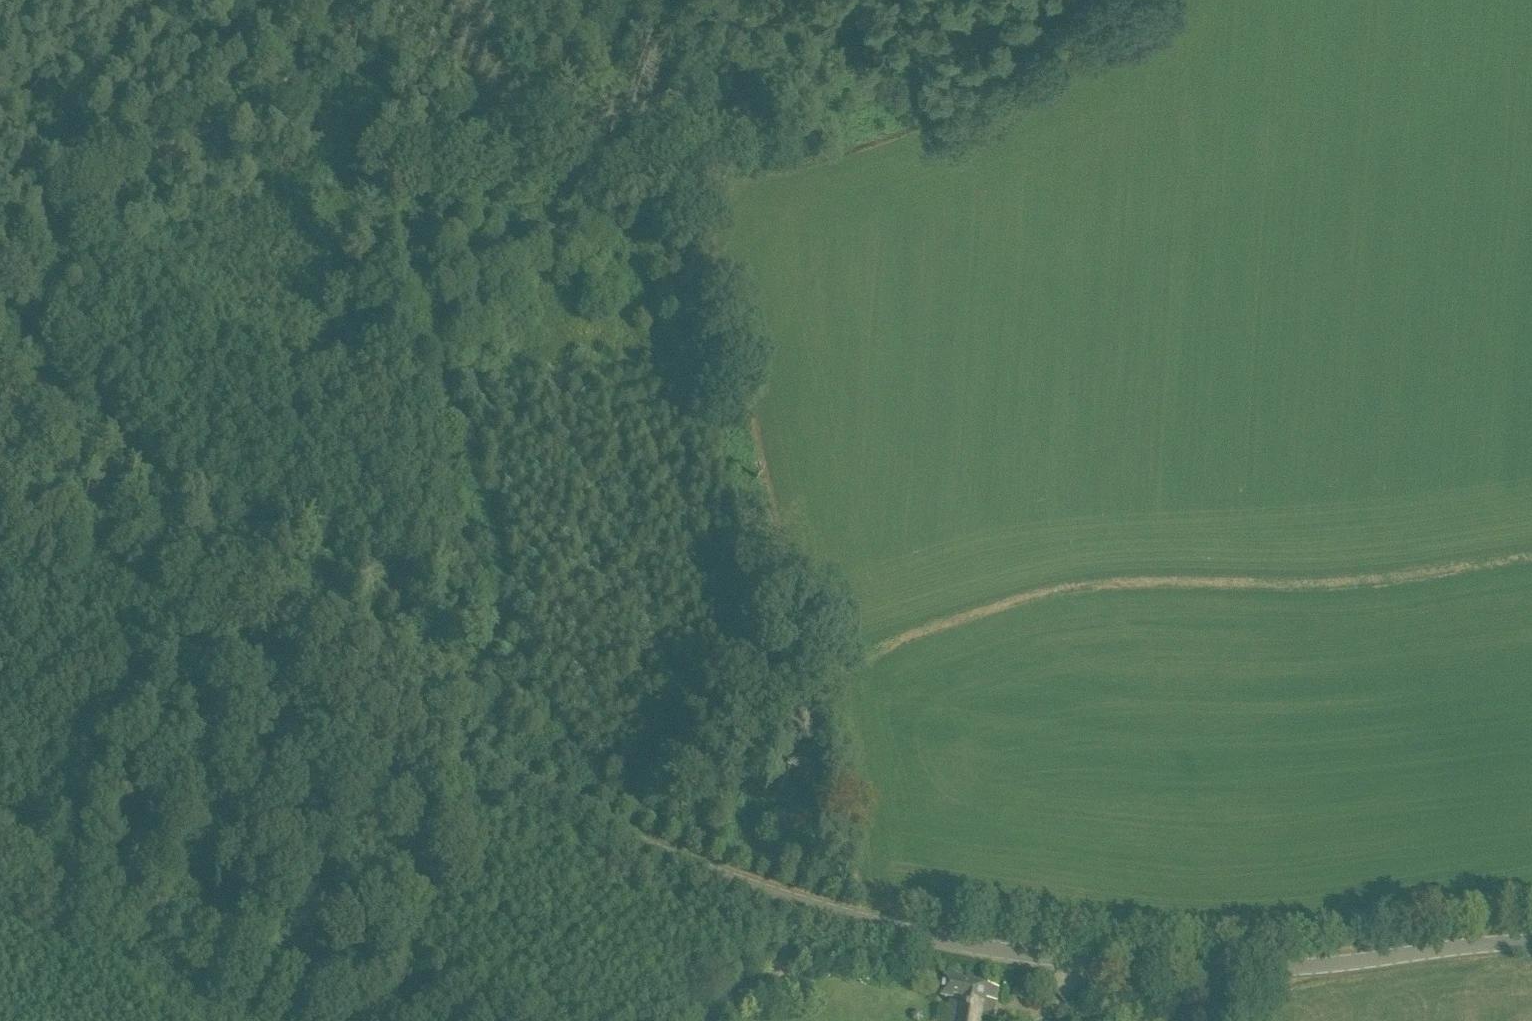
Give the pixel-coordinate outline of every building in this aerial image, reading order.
[(998,990),(944,980),(941,999),(951,1001),(947,1020),(992,1020),(998,990)]
